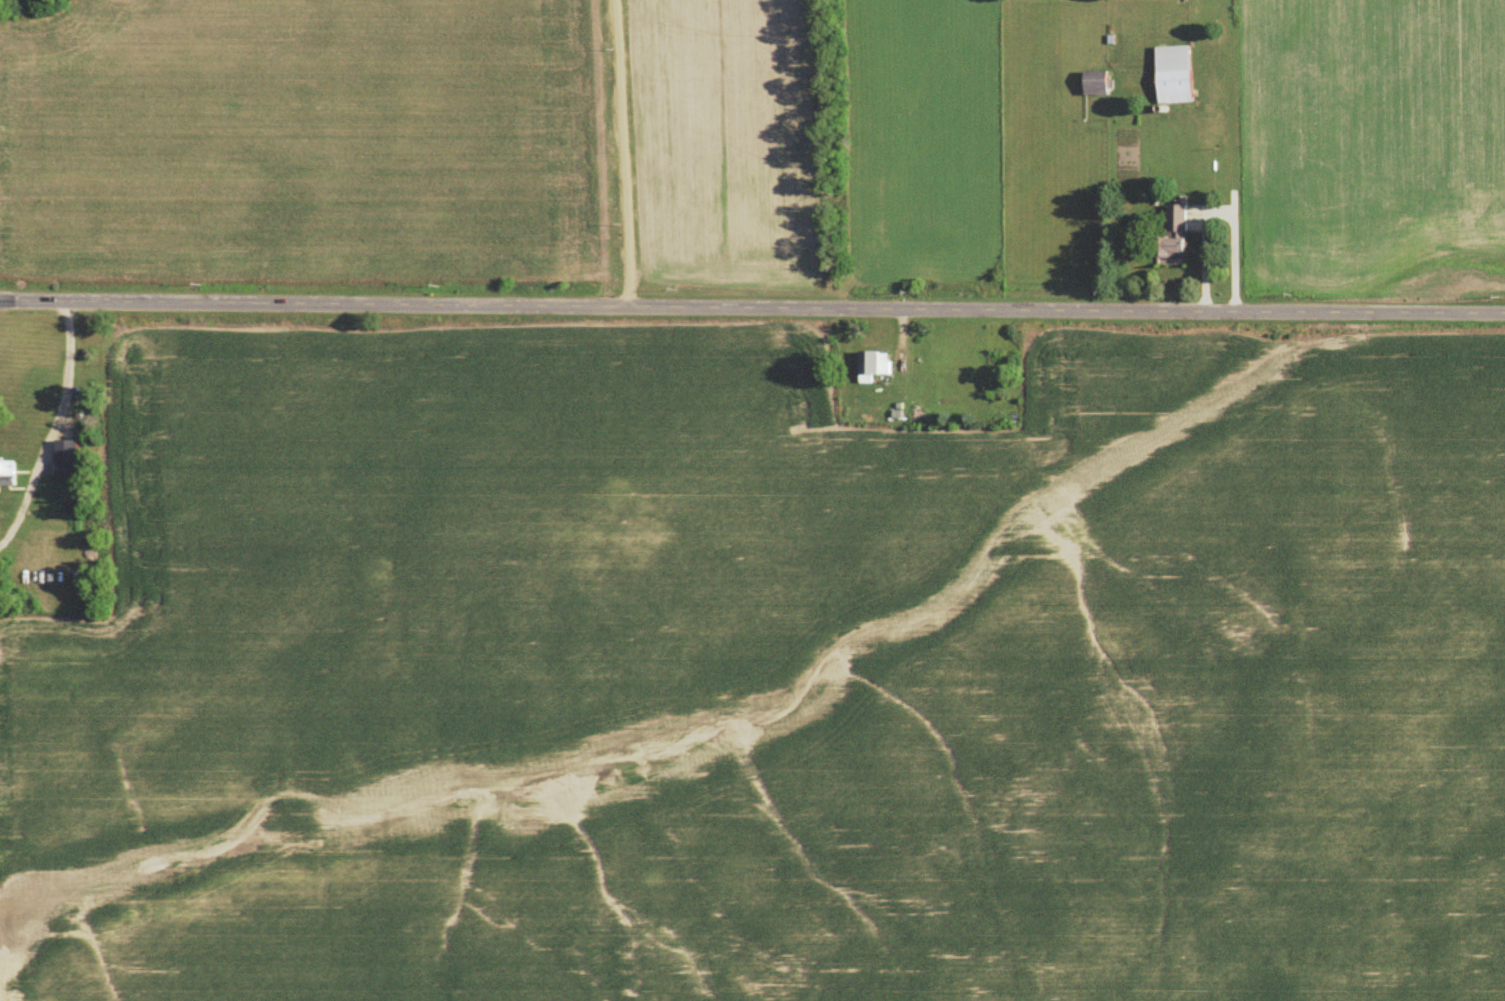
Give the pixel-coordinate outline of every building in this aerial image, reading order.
[(1163,107),(1198,107),(1197,49),(1162,49),(1163,107)] [(1116,74),(1091,74),(1091,98),(1116,98),(1116,74)] [(1194,207),(1172,207),(1171,261),(1194,261),(1194,207)] [(879,356),(879,378),(894,378),(895,356),(879,356)] [(62,444),(62,477),(86,477),(86,444),(62,444)] [(9,499),(9,489),(20,489),(20,466),(0,466),(0,499),(9,499)] [(47,547),(23,547),(23,583),(47,583),(47,547)]
